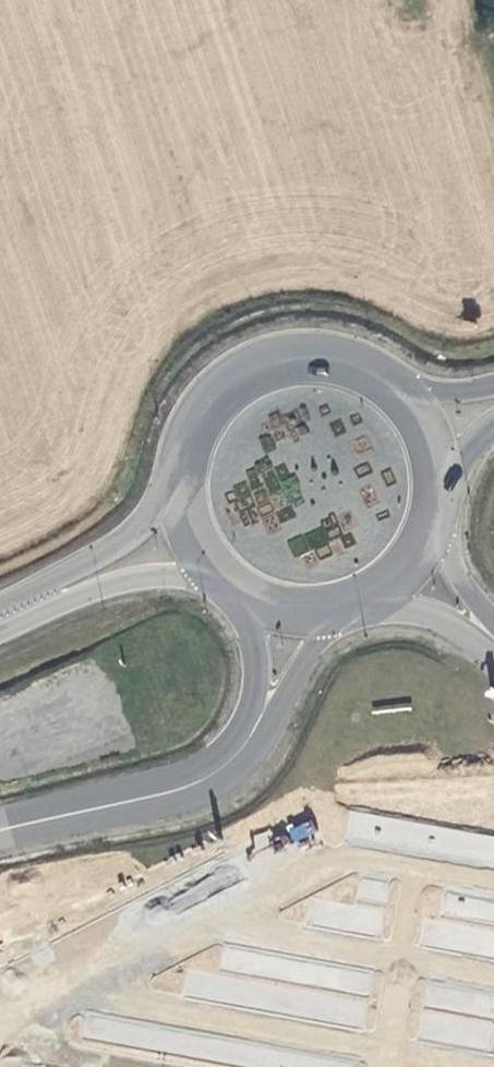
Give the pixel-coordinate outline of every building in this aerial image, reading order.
[(493,868),(493,835),(349,813),(344,845),(493,868)] [(294,842),(316,833),(311,819),(288,829),(294,842)] [(361,898),(383,900),(385,883),(362,880),(361,898)] [(134,1046),(170,1050),(172,1034),(135,1030),(134,1046)]
